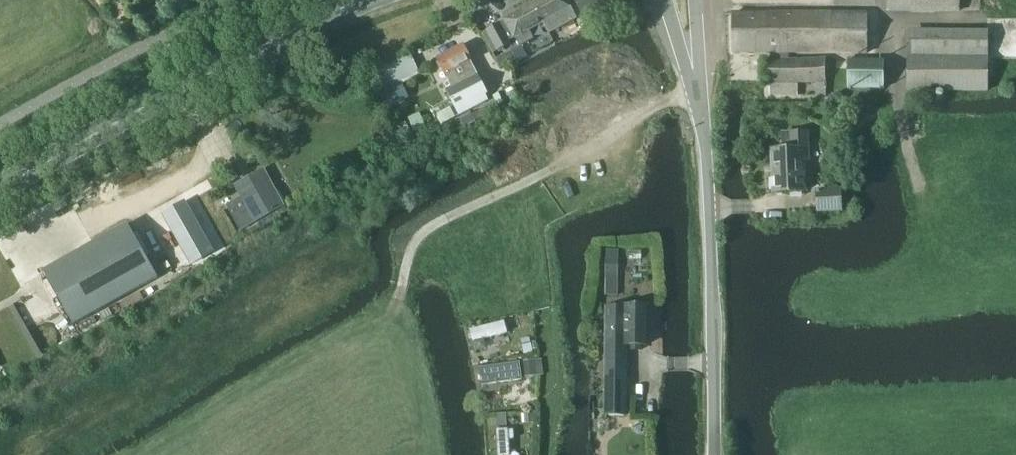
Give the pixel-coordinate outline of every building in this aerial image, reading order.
[(544,23),(549,33),(577,18),(568,0),(542,0),(534,4),(544,23)] [(604,0),(575,0),(582,12),(604,0)] [(959,0),(887,0),(887,11),(959,11),(959,0)] [(530,30),(544,23),(534,4),(487,29),(498,50),(511,43),(509,41),(516,37),(520,45),(534,38),(530,30)] [(866,54),(867,14),(734,13),(733,53),(772,53),(788,53),(866,54)] [(987,91),(988,34),(908,33),(907,90),(987,91)] [(463,45),(438,58),(450,80),(443,84),(457,109),(464,106),(488,93),(463,45)] [(788,59),(788,53),(772,53),(772,59),(771,59),(770,95),(798,96),(799,83),(817,84),(817,96),(825,96),(826,60),(788,59)] [(411,54),(374,72),(391,108),(410,98),(402,81),(420,73),(411,54)] [(457,118),(451,109),(437,116),(442,126),(457,118)] [(409,118),(415,132),(426,127),(420,113),(409,118)] [(405,138),(407,142),(413,139),(406,122),(400,125),(403,133),(405,138)] [(805,191),(804,161),(809,161),(808,133),(783,134),(784,150),(772,151),(774,193),(805,191)] [(241,230),(285,206),(264,168),(235,184),(242,196),(227,205),(241,230)] [(817,213),(843,211),(842,188),(816,189),(817,213)] [(194,205),(176,214),(199,258),(210,252),(198,228),(205,225),(194,205)] [(128,224),(45,271),(75,325),(159,278),(128,224)] [(626,346),(646,345),(647,307),(605,307),(607,404),(627,403),(626,346)] [(508,333),(505,321),(471,329),(474,341),(485,338),(508,333)] [(537,376),(535,360),(523,362),(525,377),(537,376)] [(523,380),(520,362),(480,367),(482,385),(523,380)] [(507,427),(507,412),(497,412),(497,427),(507,427)] [(510,439),(515,439),(514,430),(509,430),(509,428),(496,429),(498,454),(510,454),(510,439)]
